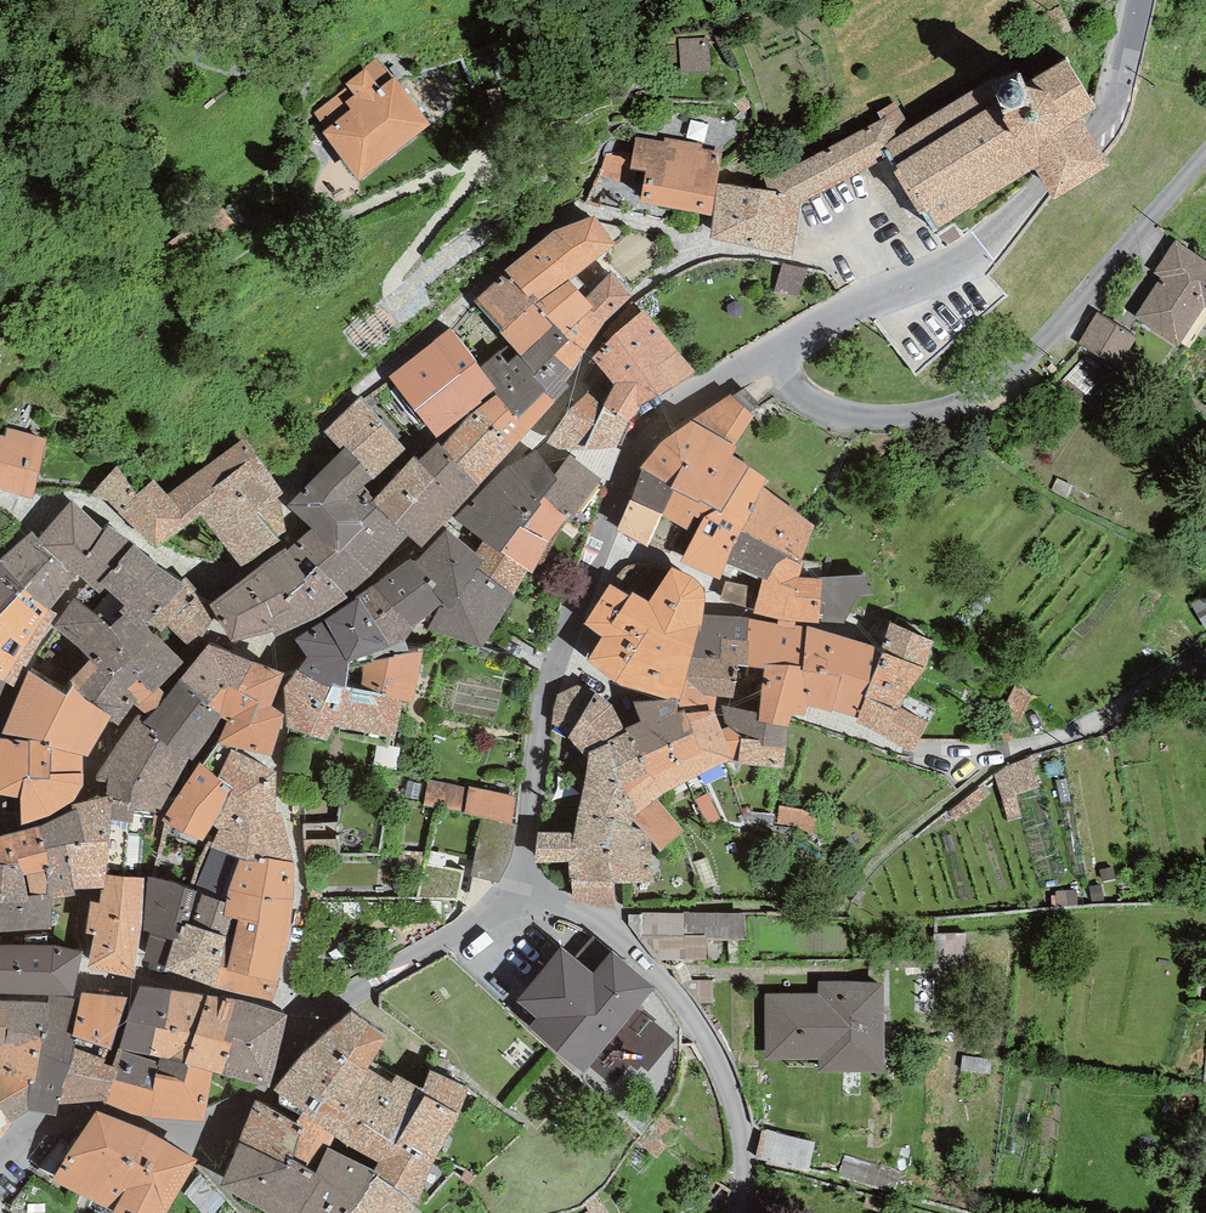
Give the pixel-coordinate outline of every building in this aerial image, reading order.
[(710,71),(707,37),(679,39),(680,45),(681,63),(682,73),(710,71)] [(681,63),(680,45),(668,46),(669,64),(681,63)] [(358,181),(430,124),(394,77),(392,78),(377,58),(363,68),(364,70),(345,83),(347,86),(314,113),(326,130),(322,132),(358,181)] [(911,129),(885,145),(886,147),(897,165),(900,170),(893,172),(905,190),(920,215),(928,211),(939,227),(1036,169),(1044,181),(1053,199),(1110,164),(1104,154),(1094,138),(1082,117),(1095,108),(1066,58),(1032,79),(1025,84),(1018,65),(911,129)] [(895,102),(878,113),(882,119),(797,163),(763,176),(766,189),(799,196),(801,201),(877,162),(875,158),(883,154),(880,149),(886,147),(885,145),(911,129),(895,102)] [(711,216),(722,153),(702,149),(703,144),(665,137),(663,141),(636,137),(630,168),(646,170),(640,203),(711,216)] [(710,239),(792,256),(801,201),(799,196),(766,189),(719,183),(710,239)] [(554,231),(505,270),(527,295),(525,297),(532,305),(569,281),(616,244),(594,216),(554,231)] [(1176,240),(1154,273),(1160,278),(1135,316),(1177,347),(1205,307),(1205,308),(1205,261),(1176,240)] [(612,271),(584,298),(605,323),(631,297),(612,271)] [(525,297),(503,274),(474,301),(502,330),(499,333),(509,344),(521,357),(553,327),(532,305),(525,297)] [(809,289),(786,279),(777,298),(800,309),(809,289)] [(583,350),(605,323),(584,298),(569,281),(532,305),(553,327),(583,350)] [(609,341),(592,358),(614,385),(604,406),(626,424),(640,406),(695,372),(644,311),(641,313),(633,302),(602,335),(609,341)] [(1138,337),(1098,312),(1078,344),(1118,369),(1138,337)] [(583,350),(553,327),(521,357),(537,374),(534,376),(555,402),(569,385),(564,380),(583,350)] [(480,368),(450,329),(387,376),(437,438),(493,391),(496,389),(480,368)] [(509,344),(480,368),(496,389),(493,391),(497,395),(478,410),(513,446),(555,402),(534,376),(537,374),(521,357),(509,344)] [(362,396),(324,432),(342,452),(346,447),(374,477),(406,450),(398,440),(416,425),(420,430),(425,426),(387,382),(364,400),(362,396)] [(604,406),(588,393),(569,408),(547,442),(546,443),(560,450),(565,450),(568,450),(617,447),(628,426),(626,424),(604,406)] [(731,394),(691,420),(734,445),(754,416),(731,394)] [(513,446),(478,410),(467,418),(442,447),(478,486),(513,446)] [(734,445),(691,420),(662,441),(638,468),(642,471),(675,490),(664,515),(694,534),(704,519),(715,510),(721,512),(750,467),(732,455),(737,447),(734,445)] [(0,435),(0,490),(31,498),(47,439),(7,427),(5,437),(0,435)] [(283,493),(244,439),(165,494),(153,479),(138,494),(115,467),(89,495),(106,500),(119,513),(154,549),(200,513),(240,566),(280,540),(277,536),(286,532),(278,497),(283,493)] [(435,477),(461,504),(474,491),(478,486),(442,447),(438,443),(428,452),(419,461),(435,477)] [(346,447),(342,452),(287,506),(309,527),(363,486),(374,477),(346,447)] [(621,450),(617,447),(568,450),(565,450),(570,454),(576,459),(600,479),(609,481),(621,450)] [(509,466),(455,518),(482,542),(500,553),(520,527),(523,529),(542,505),(539,502),(544,497),(557,480),(555,475),(536,450),(509,466)] [(576,459),(570,454),(555,475),(557,480),(544,497),(567,518),(572,519),(600,479),(576,459)] [(373,501),(396,524),(435,477),(419,461),(414,457),(376,498),(373,501)] [(767,478),(750,467),(721,512),(715,510),(704,519),(694,534),(680,562),(719,579),(726,565),(762,579),(769,576),(778,562),(788,556),(801,562),(815,526),(763,487),(767,478)] [(675,490),(642,471),(629,499),(664,515),(675,490)] [(461,504),(435,477),(396,524),(408,535),(421,547),(461,504)] [(366,488),(363,486),(309,527),(311,528),(312,529),(337,554),(344,547),(371,575),(408,535),(396,524),(373,501),(376,498),(366,488)] [(567,518),(544,497),(539,502),(542,505),(523,529),(520,527),(500,553),(527,570),(532,573),(548,542),(567,518)] [(664,515),(629,499),(616,530),(648,547),(664,515)] [(71,501),(39,539),(56,554),(78,575),(82,579),(98,594),(106,588),(100,584),(134,545),(116,531),(107,526),(103,531),(71,501)] [(337,554),(312,529),(296,542),(319,566),(345,593),(350,589),(353,590),(371,575),(344,547),(337,554)] [(446,529),(414,563),(436,586),(432,591),(444,604),(437,608),(428,628),(482,648),(487,639),(513,595),(476,570),(483,559),(475,553),(446,529)] [(0,559),(0,563),(24,589),(56,554),(39,539),(31,532),(0,559)] [(285,547),(261,566),(285,599),(307,583),(305,579),(319,566),(296,542),(288,550),(285,547)] [(500,553),(482,542),(475,553),(483,559),(476,570),(513,595),(527,570),(500,553)] [(179,581),(134,545),(100,584),(106,588),(124,605),(118,612),(122,615),(139,629),(144,623),(147,621),(184,585),(179,581)] [(78,575),(56,554),(24,589),(48,611),(78,575)] [(805,562),(801,562),(788,556),(778,562),(769,576),(762,579),(753,613),(779,620),(820,623),(819,577),(799,577),(805,562)] [(374,585),(395,610),(414,627),(437,608),(444,604),(432,591),(436,586),(414,563),(410,559),(399,567),(374,585)] [(24,589),(0,563),(0,615),(24,589)] [(285,599),(261,566),(210,604),(232,643),(273,632),(278,630),(274,618),(292,608),(285,599)] [(345,593),(319,566),(305,579),(307,583),(285,599),(292,608),(274,618),(278,630),(273,632),(276,637),(319,618),(348,599),(345,593)] [(692,577),(671,568),(648,602),(665,634),(701,625),(703,614),(705,598),(703,587),(692,577)] [(867,574),(819,577),(820,623),(844,623),(859,596),(873,595),(867,574)] [(186,577),(179,581),(184,585),(147,621),(161,632),(168,625),(192,649),(211,622),(194,593),(198,589),(186,577)] [(374,585),(357,596),(358,599),(392,646),(407,640),(414,627),(395,610),(374,585)] [(629,596),(609,585),(584,624),(602,637),(587,659),(616,683),(662,697),(666,699),(677,700),(680,700),(681,697),(692,659),(701,625),(665,634),(648,602),(632,593),(629,596)] [(48,611),(24,589),(0,615),(0,680),(6,683),(13,687),(21,667),(55,613),(48,611)] [(74,599),(54,627),(90,659),(111,678),(157,636),(144,623),(139,629),(122,615),(110,627),(74,599)] [(392,646),(358,599),(325,621),(349,662),(392,646)] [(748,618),(703,614),(701,625),(692,659),(720,658),(719,663),(738,665),(747,667),(749,641),(746,641),(748,618)] [(748,618),(746,641),(749,641),(747,667),(764,670),(765,665),(803,666),(808,627),(777,624),(748,618)] [(349,662),(325,621),(296,640),(307,656),(298,671),(331,687),(333,684),(346,688),(349,662)] [(890,623),(880,648),(884,650),(925,666),(935,641),(890,623)] [(880,648),(808,625),(808,627),(803,666),(803,671),(842,677),(833,710),(858,717),(867,696),(865,696),(883,653),(884,650),(880,648)] [(184,662),(157,636),(111,678),(138,701),(133,704),(137,708),(138,707),(159,687),(184,662)] [(423,649),(410,652),(407,640),(392,646),(349,662),(346,688),(359,692),(404,700),(413,701),(423,649)] [(253,662),(207,644),(180,679),(210,702),(225,686),(236,691),(253,662)] [(925,669),(883,653),(865,696),(867,696),(858,717),(855,723),(912,751),(929,722),(899,707),(904,695),(925,669)] [(680,700),(677,700),(677,712),(684,709),(686,713),(714,710),(715,701),(716,696),(733,698),(738,665),(719,663),(720,658),(692,659),(681,697),(680,700)] [(111,678),(90,659),(68,684),(71,686),(111,718),(118,725),(133,704),(138,701),(111,678)] [(207,706),(222,716),(228,720),(217,743),(271,756),(283,715),(271,706),(284,672),(253,662),(236,691),(225,686),(210,702),(207,706)] [(803,666),(765,665),(764,670),(759,708),(759,713),(758,722),(788,726),(791,715),(791,712),(805,715),(807,707),(832,712),(833,710),(842,677),(803,671),(803,666)] [(0,737),(0,738),(43,740),(66,696),(29,671),(0,737)] [(331,687),(298,671),(284,689),(287,728),(327,741),(334,727),(395,739),(404,700),(359,692),(346,688),(333,684),(331,687)] [(210,702),(180,679),(145,720),(144,721),(143,723),(160,737),(189,760),(191,762),(193,759),(207,740),(222,716),(207,706),(210,702)] [(611,704),(578,685),(558,695),(551,724),(567,737),(588,757),(588,751),(607,745),(607,742),(625,731),(624,728),(611,704)] [(71,686),(66,696),(43,740),(52,748),(83,756),(88,757),(111,718),(71,686)] [(163,693),(159,687),(138,707),(145,713),(153,709),(159,701),(163,693)] [(666,699),(633,702),(641,720),(624,728),(625,731),(663,794),(710,770),(686,713),(684,709),(677,712),(677,700),(666,699)] [(759,713),(723,706),(725,724),(729,726),(741,736),(737,763),(784,768),(788,726),(758,722),(759,713)] [(714,710),(686,713),(710,770),(728,760),(737,763),(741,736),(729,726),(722,729),(714,710)] [(144,721),(136,715),(136,716),(94,780),(107,782),(106,797),(112,795),(112,799),(129,802),(132,787),(160,737),(143,723),(144,721)] [(663,794),(625,731),(607,742),(607,745),(588,751),(588,757),(574,832),(631,830),(633,819),(657,799),(663,794)] [(189,760),(160,737),(132,787),(129,802),(112,799),(110,820),(133,823),(134,812),(160,812),(189,760)] [(0,738),(0,795),(20,798),(21,825),(51,813),(74,801),(84,785),(83,756),(52,748),(43,740),(0,738)] [(231,750),(218,779),(233,789),(213,826),(219,831),(212,843),(210,846),(242,860),(260,862),(263,857),(293,862),(280,813),(276,813),(275,772),(231,750)] [(218,779),(200,763),(179,794),(162,821),(165,822),(151,878),(189,889),(208,842),(212,843),(219,831),(213,826),(233,789),(218,779)] [(481,814),(471,869),(474,870),(497,876),(499,872),(511,845),(512,797),(419,780),(417,804),(481,814)] [(706,793),(694,800),(709,825),(721,818),(706,793)] [(72,805),(73,810),(76,809),(85,842),(66,845),(73,890),(101,888),(105,888),(104,874),(108,842),(110,820),(112,799),(112,795),(106,797),(72,805)] [(633,819),(642,830),(653,843),(659,852),(685,831),(657,799),(633,819)] [(804,811),(778,806),(777,825),(796,825),(811,833),(820,820),(804,811)] [(73,810),(38,827),(50,870),(45,871),(48,896),(52,896),(52,899),(75,896),(73,890),(66,845),(85,842),(76,809),(73,810)] [(0,837),(0,863),(19,861),(22,876),(25,876),(29,897),(48,896),(45,871),(50,870),(38,827),(0,837)] [(631,830),(574,832),(537,832),(534,862),(569,862),(573,902),(615,909),(615,883),(653,882),(653,843),(642,830),(631,830)] [(291,928),(293,862),(263,857),(260,862),(242,860),(210,846),(212,843),(208,842),(189,889),(198,892),(226,901),(224,917),(238,919),(291,928)] [(31,902),(29,897),(25,876),(22,876),(19,861),(0,863),(0,902),(31,902)] [(424,861),(417,897),(457,895),(463,866),(424,861)] [(144,878),(104,874),(105,888),(101,888),(100,903),(90,901),(86,934),(94,936),(87,969),(134,978),(144,878)] [(151,878),(148,877),(144,931),(150,930),(143,965),(163,972),(164,969),(173,940),(178,941),(183,925),(189,926),(198,892),(189,889),(151,878)] [(226,901),(198,892),(189,926),(183,925),(178,941),(173,940),(164,969),(216,989),(220,968),(227,969),(233,943),(238,919),(224,917),(226,901)] [(53,946),(52,899),(52,896),(48,896),(29,897),(31,902),(0,902),(0,946),(53,946)] [(291,928),(238,919),(233,943),(284,955),(291,928)] [(575,958),(560,946),(515,1001),(536,1018),(528,1028),(584,1074),(655,988),(592,937),(575,958)] [(278,982),(284,955),(233,943),(227,969),(278,982)] [(0,946),(0,993),(46,994),(74,996),(83,952),(55,946),(53,946),(0,946)] [(278,982),(227,969),(220,968),(216,989),(272,1001),(278,982)] [(766,995),(766,1058),(821,1059),(821,1071),(883,1071),(883,982),(819,982),(819,995),(766,995)] [(171,990),(140,986),(119,1049),(150,1056),(155,1028),(164,1030),(171,990)] [(207,996),(171,990),(164,1030),(155,1028),(150,1056),(185,1063),(207,996)] [(127,998),(81,993),(80,999),(73,1033),(72,1037),(108,1049),(110,1049),(127,998)] [(80,999),(48,996),(47,1003),(8,1002),(4,1046),(43,1039),(45,1029),(73,1033),(80,999)] [(241,1001),(207,996),(185,1063),(213,1071),(269,1088),(288,1015),(241,1001)] [(0,1047),(4,1046),(8,1002),(0,1002),(0,1047)] [(387,1037),(352,1012),(323,1032),(273,1089),(302,1112),(313,1098),(346,1114),(366,1071),(368,1068),(387,1037)] [(104,1063),(108,1049),(72,1037),(73,1033),(45,1029),(43,1039),(34,1083),(29,1083),(28,1111),(56,1116),(59,1104),(97,1101),(105,1101),(117,1068),(112,1066),(109,1066),(104,1063)] [(10,1122),(28,1111),(29,1083),(34,1083),(43,1039),(4,1046),(0,1047),(0,1107),(10,1122)] [(150,1056),(119,1049),(112,1066),(117,1068),(105,1101),(105,1102),(133,1115),(150,1117),(205,1123),(213,1071),(185,1063),(150,1056)] [(469,1091),(431,1070),(420,1089),(394,1075),(389,1082),(368,1068),(366,1071),(346,1114),(362,1123),(366,1125),(420,1159),(422,1153),(434,1160),(469,1091)] [(346,1114),(313,1098),(302,1112),(296,1123),(304,1128),(291,1160),(316,1175),(328,1148),(345,1156),(362,1123),(346,1114)] [(296,1123),(256,1100),(238,1142),(289,1165),(291,1160),(304,1128),(296,1123)] [(12,1125),(10,1122),(0,1107),(0,1141),(12,1125)] [(96,1111),(52,1180),(112,1212),(169,1212),(197,1159),(148,1131),(96,1111)] [(362,1123),(345,1156),(380,1174),(377,1177),(417,1208),(434,1160),(422,1153),(420,1159),(362,1123)] [(816,1142),(763,1130),(756,1158),(766,1161),(766,1165),(808,1175),(816,1142)] [(238,1142),(221,1186),(269,1212),(300,1212),(321,1179),(316,1175),(291,1160),(289,1165),(238,1142)] [(300,1212),(412,1212),(417,1208),(377,1177),(380,1174),(345,1156),(328,1148),(316,1175),(321,1179),(300,1212)]
